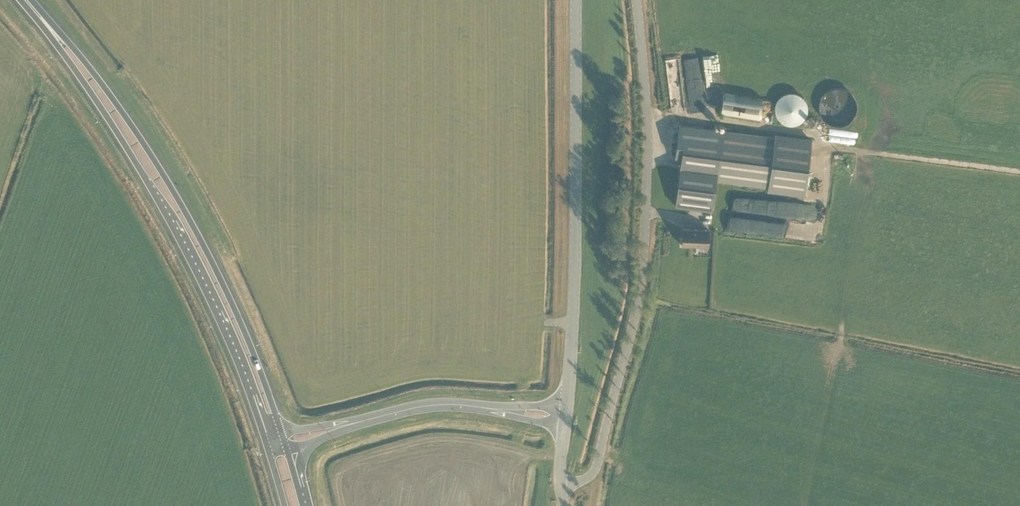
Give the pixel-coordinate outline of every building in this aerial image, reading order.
[(762,98),(723,92),(720,114),(759,120),(762,98)] [(777,121),(808,121),(808,93),(778,93),(777,121)] [(810,138),(774,134),(773,135),(678,124),(674,156),(681,157),(675,205),(712,210),(715,179),(767,185),(767,188),(804,193),(810,138)] [(738,212),(783,214),(784,199),(738,197),(738,212)] [(682,245),(708,246),(709,229),(683,228),(682,245)]
